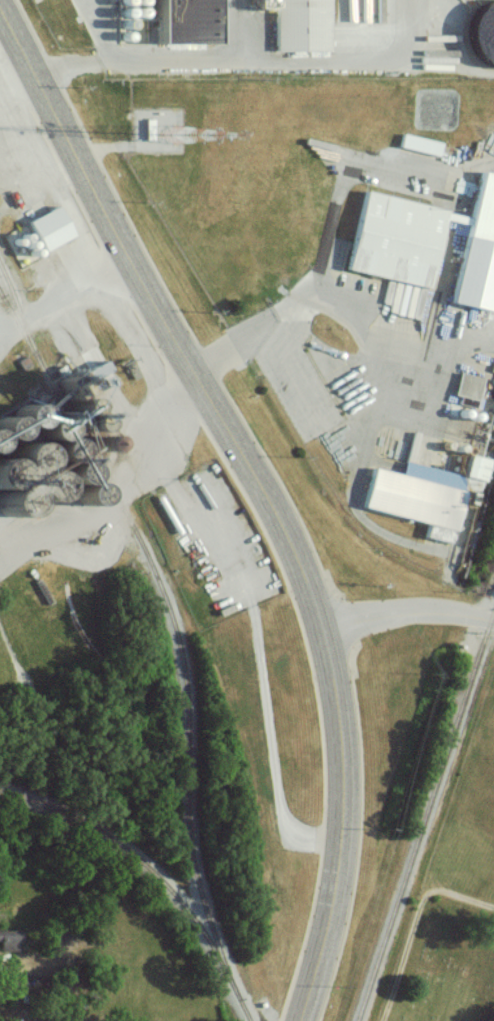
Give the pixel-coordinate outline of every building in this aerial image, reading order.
[(213,0),(147,0),(147,24),(154,24),(154,43),(213,43),(213,0)] [(329,51),(328,0),(275,0),(275,51),(329,51)] [(474,4),(466,38),(467,43),(473,44),(474,61),(493,65),(493,2),(474,4)] [(398,147),(439,156),(442,142),(402,133),(398,147)] [(482,171),(493,174),(493,244),(467,237),(469,228),(471,220),(482,171)] [(366,189),(448,210),(447,214),(471,220),(469,228),(445,221),(427,290),(346,270),(366,189)] [(41,251),(72,235),(56,205),(26,221),(41,251)] [(452,301),(492,311),(493,303),(493,244),(467,237),(452,301)] [(108,371),(103,361),(76,375),(80,385),(108,371)] [(453,395),(461,397),(459,403),(475,408),(484,379),(460,372),(453,395)] [(481,481),(486,460),(467,455),(462,476),(481,481)] [(375,471),(401,477),(405,462),(460,476),(463,491),(459,492),(461,504),(454,531),(365,509),(375,471)] [(18,950),(18,939),(22,939),(22,929),(0,929),(0,940),(1,950),(18,950)] [(4,956),(5,975),(39,973),(38,954),(4,956)] [(0,981),(0,998),(14,997),(13,981),(0,981)]
